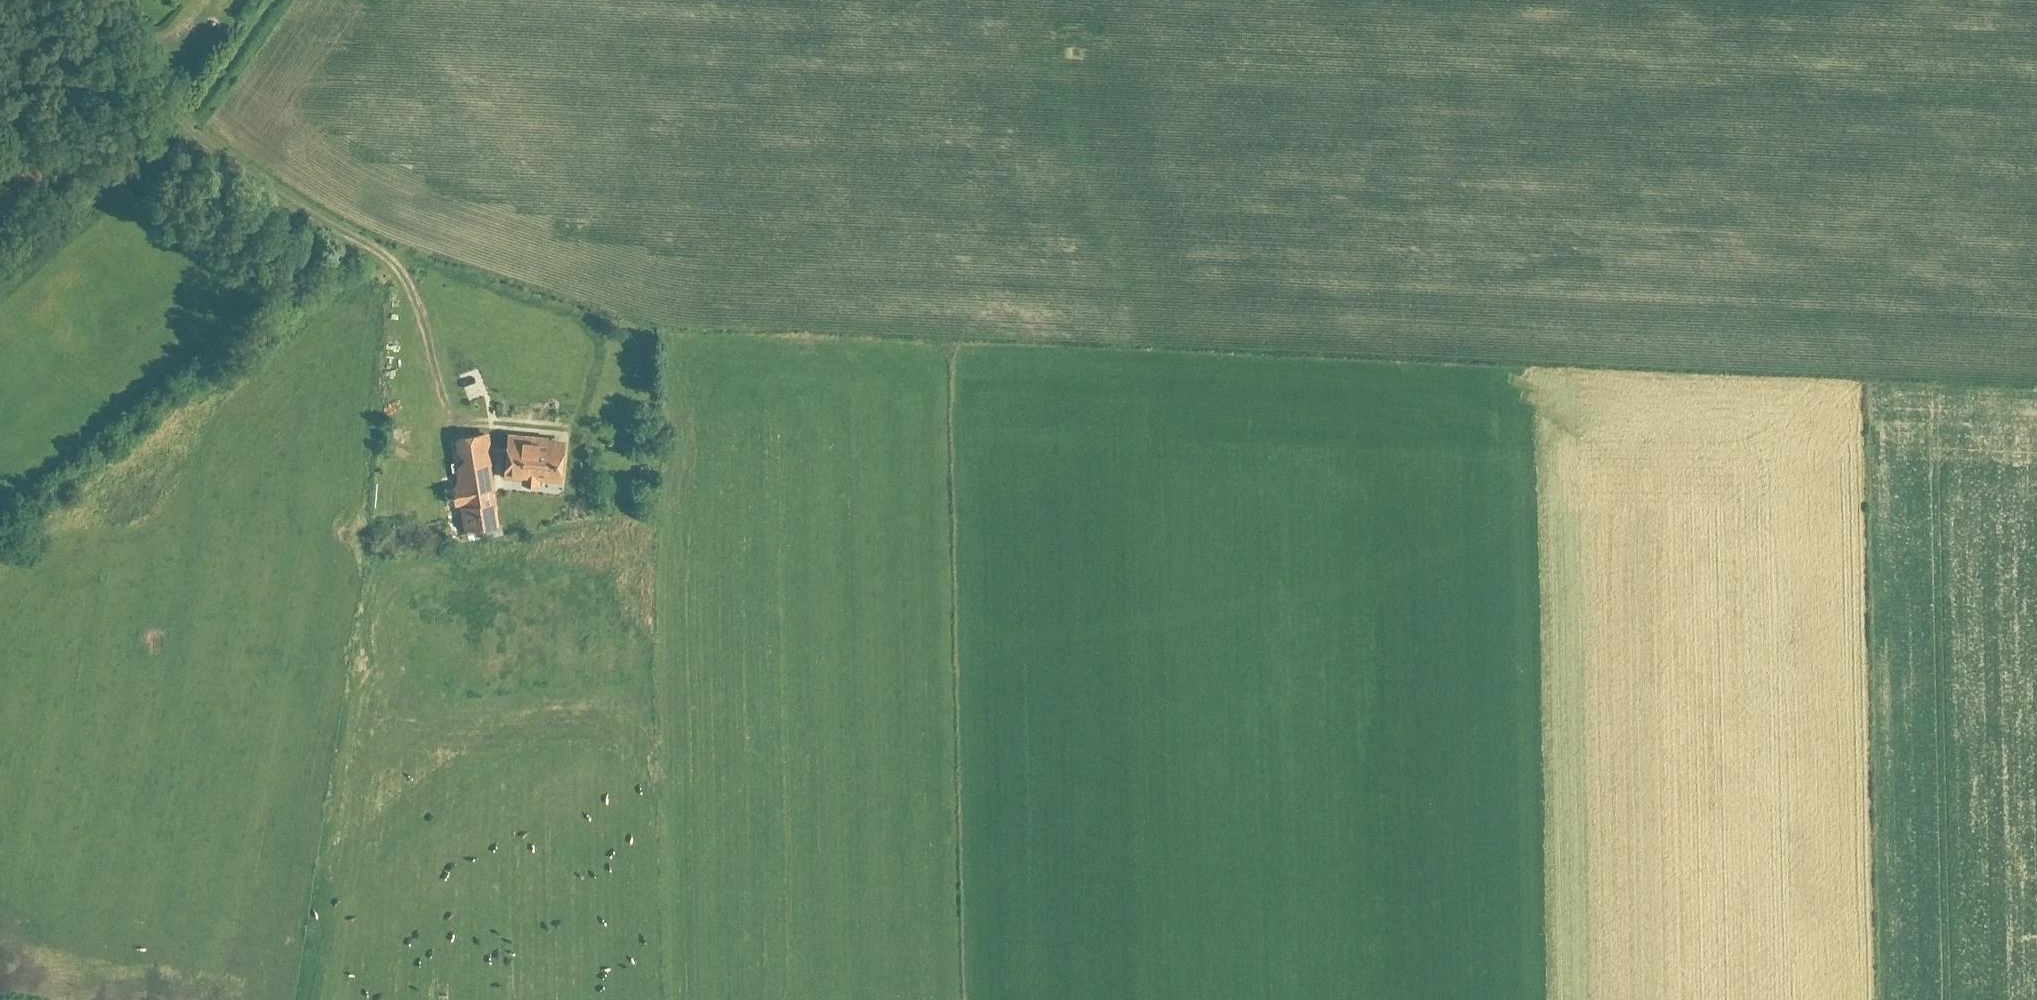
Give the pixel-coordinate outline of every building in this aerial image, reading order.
[(443,469),(458,466),(468,530),(538,518),(535,500),(497,507),(490,463),(493,463),(488,435),(453,441),(455,454),(441,455),(443,469)] [(536,477),(561,479),(564,445),(540,443),(541,440),(509,438),(505,477),(524,479),(524,481),(536,482),(536,477)]
